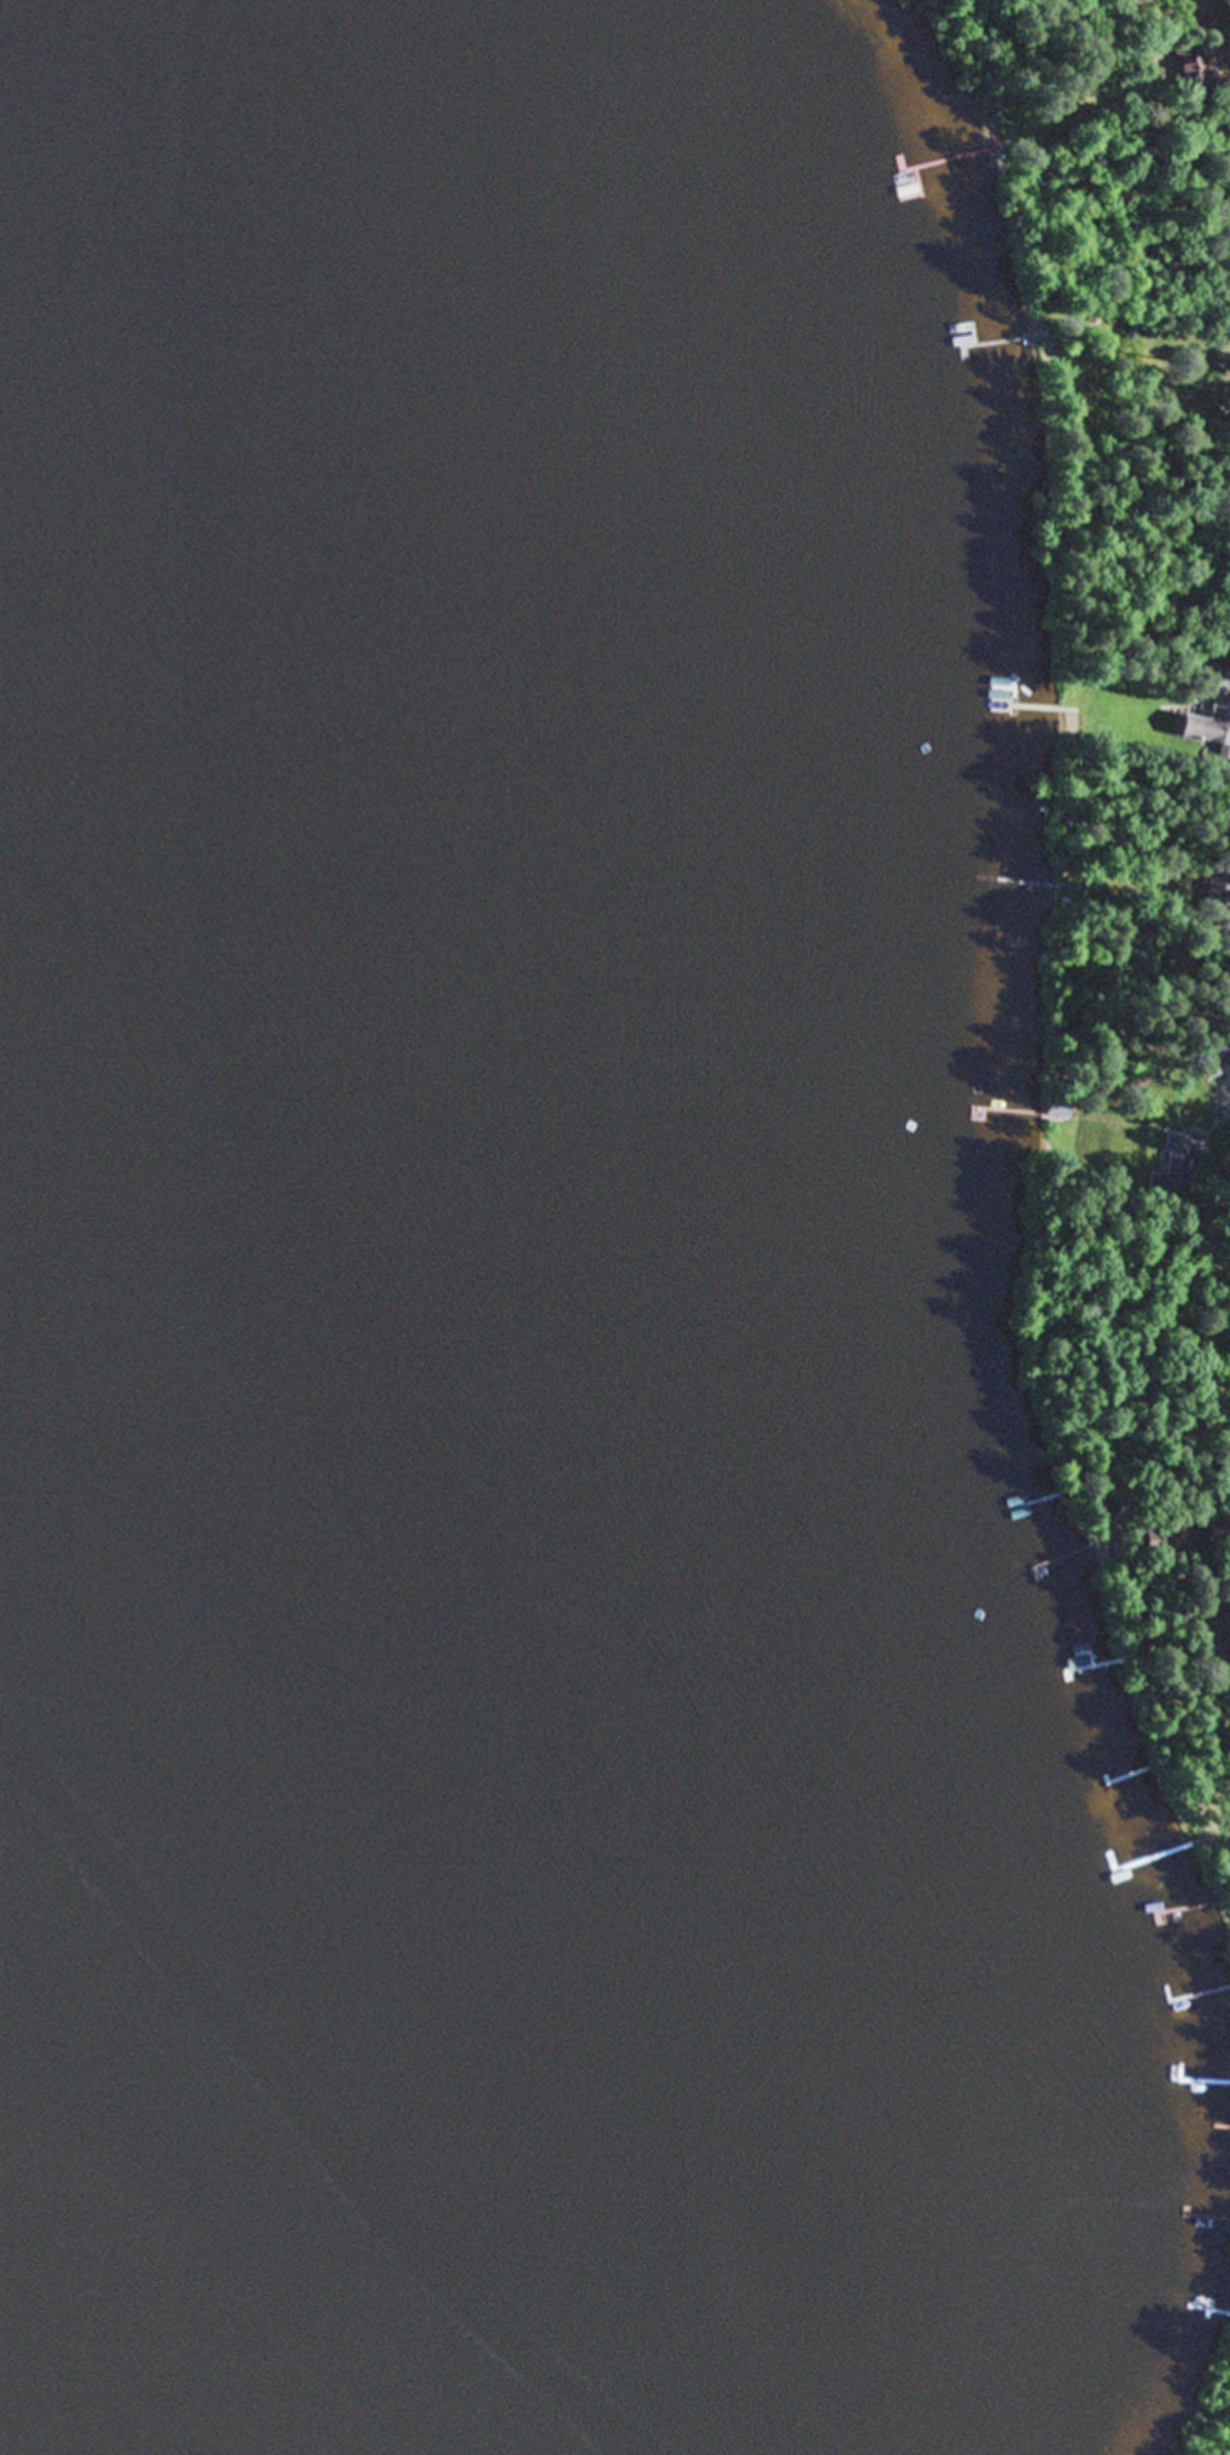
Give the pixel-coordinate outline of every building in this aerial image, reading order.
[(1208,49),(1175,49),(1175,95),(1208,95),(1208,49)] [(1178,715),(1174,741),(1229,749),(1229,672),(1212,669),(1204,719),(1178,715)] [(1212,897),(1212,916),(1229,916),(1229,897),(1212,897)] [(1152,1527),(1152,1549),(1188,1549),(1188,1527),(1152,1527)]
